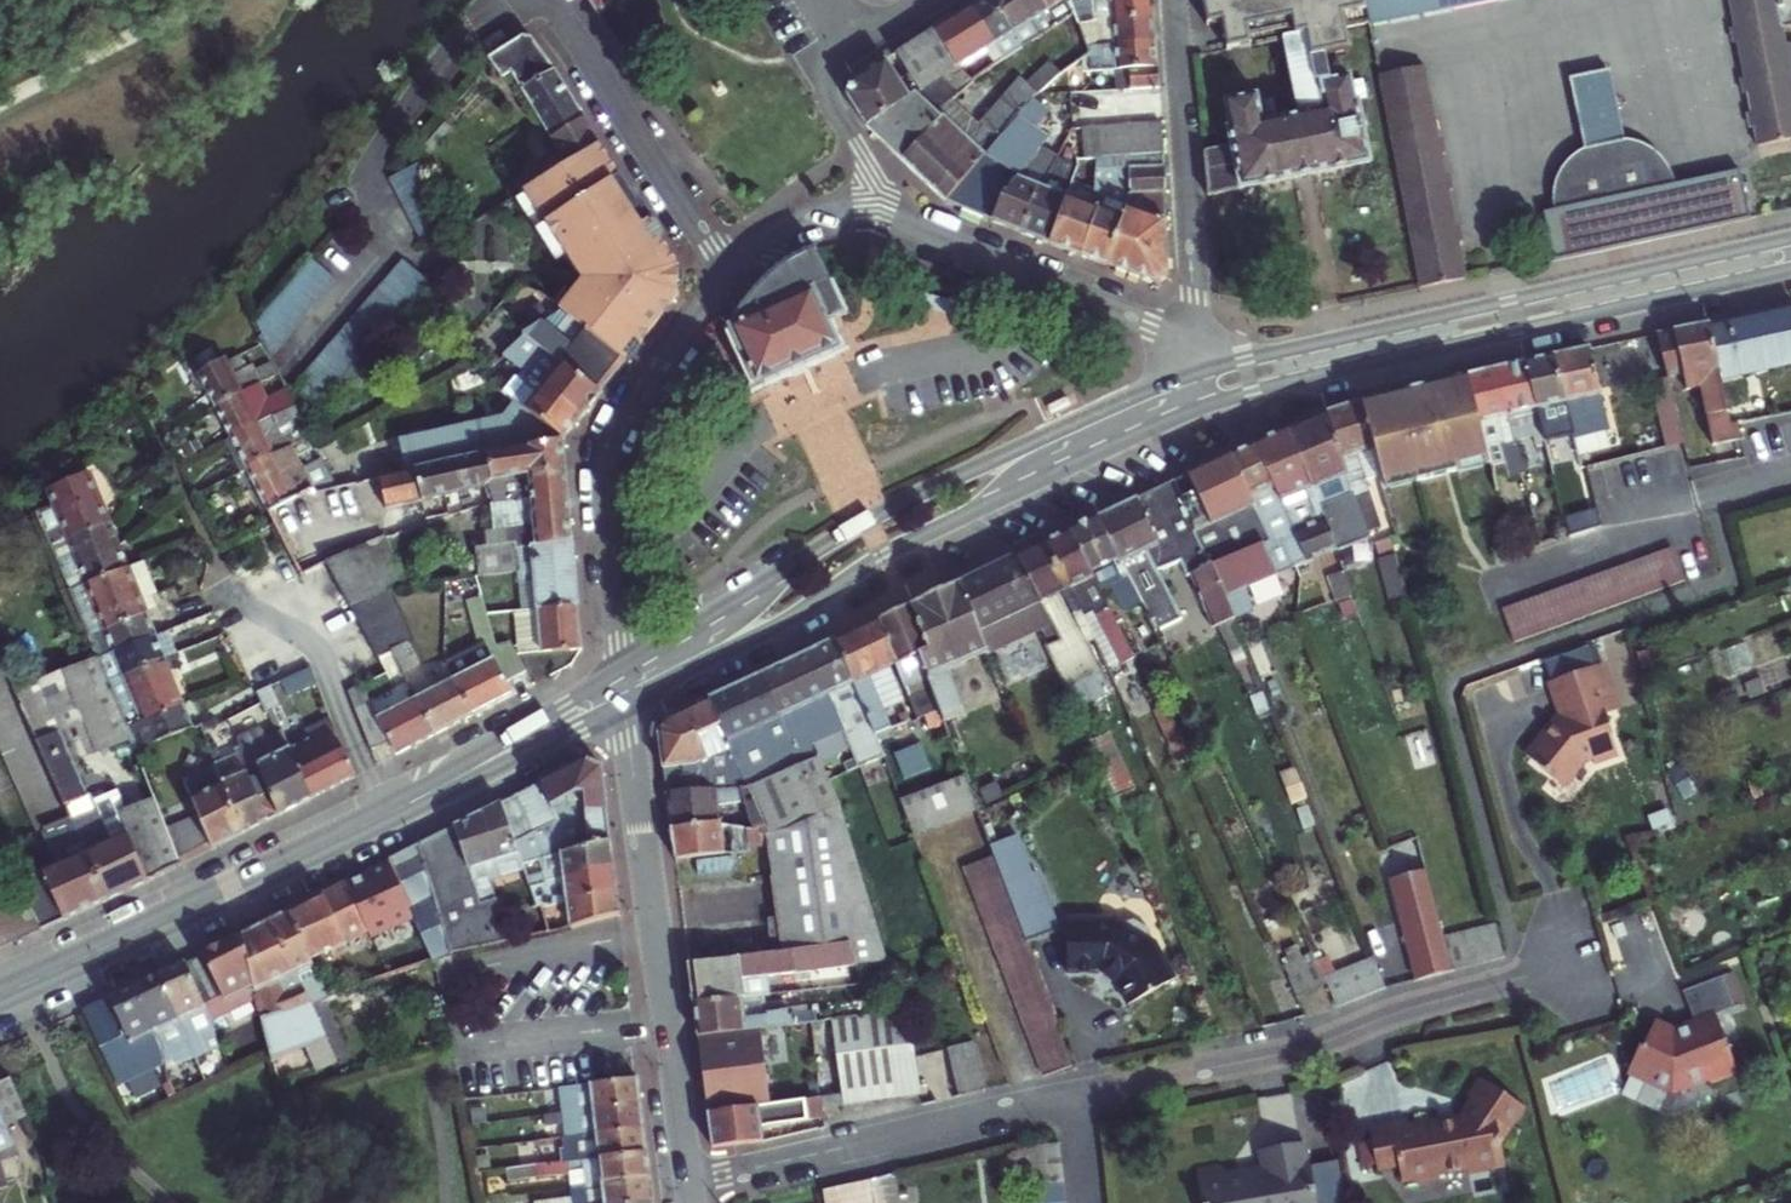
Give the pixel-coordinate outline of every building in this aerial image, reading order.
[(600,18),(614,0),(588,0),(600,18)] [(991,0),(982,0),(971,7),(1002,61),(1019,50),(991,0)] [(1016,0),(991,0),(1019,50),(1038,37),(1016,0)] [(1039,0),(1016,0),(1038,37),(1054,26),(1039,0)] [(1054,26),(1072,15),(1065,1),(1065,0),(1039,0),(1054,26)] [(1092,23),(1095,21),(1155,18),(1153,0),(1071,0),(1065,1),(1072,15),(1077,27),(1086,24),(1092,23)] [(1251,47),(1250,45),(1239,0),(1212,0),(1201,3),(1205,27),(1220,24),(1226,52),(1251,47)] [(1205,153),(1207,198),(1370,165),(1357,105),(1356,105),(1350,78),(1330,82),(1317,85),(1312,59),(1325,56),(1350,52),(1346,31),(1370,26),(1369,23),(1364,0),(1239,0),(1250,45),(1282,40),(1294,39),(1310,114),(1298,116),(1263,123),(1257,96),(1224,103),(1231,136),(1229,136),(1232,148),(1205,153)] [(1369,23),(1445,8),(1483,0),(1364,0),(1369,23)] [(1782,29),(1790,28),(1790,0),(1729,0),(1734,29),(1737,44),(1744,79),(1746,94),(1750,114),(1752,129),(1756,147),(1790,141),(1790,84),(1784,46),(1782,29)] [(969,82),(1002,61),(971,7),(932,31),(955,69),(983,51),(989,61),(968,74),(967,72),(962,76),(969,82)] [(1077,27),(1087,49),(1113,45),(1156,42),(1155,18),(1095,21),(1092,23),(1086,24),(1077,27)] [(932,31),(895,54),(919,92),(933,82),(951,100),(952,101),(972,85),(969,82),(962,76),(955,69),(932,31)] [(481,46),(488,57),(507,44),(500,33),(481,46)] [(570,99),(552,70),(530,39),(520,38),(487,60),(501,80),(509,75),(537,119),(557,153),(564,165),(598,145),(570,99)] [(1282,40),(1298,116),(1310,114),(1294,39),(1282,40)] [(1114,71),(1115,92),(1159,90),(1156,42),(1113,45),(1087,49),(1089,54),(1089,63),(1085,63),(1082,65),(1082,73),(1114,71)] [(919,92),(895,54),(886,60),(910,97),(919,92)] [(1330,82),(1325,56),(1312,59),(1317,85),(1330,82)] [(850,82),(846,98),(866,128),(910,97),(886,60),(850,82)] [(1049,66),(1028,86),(1036,94),(1055,79),(1049,66)] [(1424,67),(1378,77),(1386,115),(1431,106),(1424,67)] [(1584,77),(1571,79),(1582,138),(1605,153),(1621,131),(1609,72),(1596,74),(1598,84),(1586,87),(1584,77)] [(1596,74),(1584,77),(1586,87),(1598,84),(1596,74)] [(910,97),(866,128),(946,203),(985,155),(1012,122),(1034,97),(1036,94),(1028,86),(1022,80),(996,109),(997,111),(982,128),(980,127),(957,106),(945,119),(943,117),(941,118),(938,115),(951,100),(933,82),(919,92),(910,97)] [(957,106),(952,101),(951,100),(938,115),(941,118),(943,117),(945,119),(957,106)] [(1438,143),(1431,106),(1386,115),(1419,291),(1464,281),(1457,244),(1455,231),(1447,193),(1445,179),(1441,155),(1438,143)] [(982,128),(997,111),(996,109),(980,127),(982,128)] [(1012,122),(985,155),(996,163),(1018,178),(1042,147),(1012,122)] [(1095,161),(1163,155),(1161,124),(1081,131),(1083,162),(1090,162),(1095,161)] [(1621,131),(1605,153),(1614,198),(1674,185),(1670,168),(1662,152),(1650,140),(1637,133),(1621,131)] [(1614,198),(1605,153),(1582,138),(1569,146),(1557,159),(1550,175),(1549,193),(1553,211),(1614,198)] [(564,165),(560,167),(521,192),(580,281),(558,310),(559,311),(565,316),(624,363),(677,296),(678,268),(598,145),(564,165)] [(1060,157),(1042,147),(1018,178),(1005,195),(1003,193),(992,223),(1021,234),(1040,189),(1044,191),(1058,162),(1060,157)] [(560,167),(564,165),(557,153),(537,166),(538,168),(511,185),(517,194),(521,192),(560,167)] [(1018,178),(996,163),(985,155),(946,203),(992,223),(1003,193),(1005,195),(1018,178)] [(1101,198),(1082,258),(1106,266),(1126,212),(1130,197),(1165,195),(1163,155),(1095,161),(1094,183),(1093,195),(1101,198)] [(1040,189),(1021,234),(1049,245),(1076,170),(1058,162),(1044,191),(1040,189)] [(1077,165),(1076,170),(1085,173),(1090,162),(1083,162),(1078,163),(1077,165)] [(425,179),(417,164),(387,179),(395,194),(403,209),(410,223),(419,242),(449,227),(440,208),(432,194),(425,179)] [(1076,170),(1049,245),(1082,258),(1101,198),(1093,195),(1094,183),(1083,180),(1085,173),(1076,170)] [(1540,214),(1551,262),(1748,220),(1738,171),(1674,185),(1553,211),(1540,214)] [(1106,266),(1156,285),(1169,277),(1167,223),(1165,195),(1130,197),(1126,212),(1106,266)] [(728,326),(728,329),(812,291),(827,323),(846,314),(816,248),(814,248),(804,253),(793,258),(783,264),(774,271),(765,279),(756,287),(749,295),(741,304),(735,314),(729,324),(728,326)] [(267,309),(254,324),(260,337),(270,357),(292,330),(302,318),(313,305),(324,293),(334,280),(309,259),(298,272),(288,284),(277,296),(267,309)] [(305,373),(287,394),(293,406),(299,417),(304,427),(331,394),(341,382),(352,370),(362,357),(373,345),(383,332),(394,320),(404,308),(415,295),(426,282),(400,261),(389,274),(379,286),(368,299),(358,311),(348,323),(337,336),(326,348),(316,361),(305,373)] [(812,291),(728,329),(755,387),(795,368),(838,348),(827,323),(812,291)] [(559,311),(538,324),(550,334),(565,316),(559,311)] [(550,334),(538,324),(523,335),(599,394),(624,363),(565,316),(550,334)] [(1761,323),(1710,334),(1722,387),(1743,382),(1741,374),(1790,363),(1790,316),(1761,323)] [(1700,393),(1705,412),(1726,407),(1722,387),(1710,334),(1708,325),(1688,329),(1672,332),(1682,379),(1686,397),(1700,393)] [(1667,382),(1682,379),(1672,332),(1657,336),(1666,380),(1667,382)] [(501,356),(523,373),(579,417),(599,394),(523,335),(501,356)] [(1553,357),(1564,398),(1599,390),(1589,348),(1569,353),(1553,357)] [(221,358),(197,375),(213,408),(240,394),(259,384),(254,373),(250,365),(245,368),(238,354),(224,362),(221,358)] [(523,373),(501,356),(494,362),(517,381),(523,373)] [(1524,363),(1534,405),(1564,398),(1553,357),(1538,360),(1524,363)] [(1507,411),(1534,405),(1524,363),(1508,367),(1497,370),(1507,411)] [(278,375),(273,364),(254,373),(259,384),(278,375)] [(1467,377),(1478,419),(1507,411),(1497,370),(1480,374),(1467,377)] [(510,401),(514,404),(560,440),(579,417),(523,373),(517,381),(523,385),(519,389),(510,401)] [(1478,419),(1467,377),(1415,390),(1362,403),(1372,443),(1380,477),(1384,491),(1385,491),(1384,484),(1414,476),(1415,483),(1456,473),(1454,466),(1485,459),(1487,466),(1489,465),(1478,419)] [(1665,449),(1682,444),(1667,382),(1666,380),(1649,383),(1665,449)] [(523,385),(517,381),(513,385),(519,389),(523,385)] [(240,394),(213,408),(229,438),(255,425),(293,406),(287,394),(285,390),(267,399),(259,384),(240,394)] [(1599,390),(1564,398),(1571,426),(1574,439),(1605,431),(1609,430),(1599,390)] [(1534,405),(1541,433),(1556,430),(1571,426),(1564,398),(1534,405)] [(1325,414),(1340,455),(1372,443),(1362,403),(1342,409),(1325,414)] [(560,441),(560,440),(514,404),(503,418),(397,442),(405,473),(484,454),(560,441)] [(1534,405),(1507,411),(1516,443),(1532,439),(1534,447),(1544,444),(1541,433),(1534,405)] [(255,425),(229,438),(245,469),(289,447),(280,427),(299,417),(293,406),(255,425)] [(1726,407),(1705,412),(1712,447),(1740,441),(1737,425),(1730,426),(1726,407)] [(128,409),(116,416),(124,430),(136,423),(128,409)] [(1516,443),(1507,411),(1478,419),(1489,465),(1490,468),(1503,465),(1505,473),(1507,480),(1524,476),(1516,443)] [(1286,431),(1309,484),(1345,469),(1340,455),(1325,414),(1303,423),(1286,431)] [(304,427),(299,417),(280,427),(289,447),(309,437),(304,427)] [(1556,430),(1541,433),(1544,444),(1553,478),(1568,474),(1556,430)] [(1271,487),(1276,497),(1309,484),(1286,431),(1265,441),(1251,447),(1271,487)] [(1605,431),(1574,439),(1580,463),(1611,455),(1605,431)] [(196,438),(182,445),(188,455),(202,448),(196,438)] [(405,473),(378,479),(385,511),(402,507),(404,513),(413,511),(411,505),(421,503),(423,515),(452,509),(450,497),(478,491),(484,489),(490,506),(493,532),(483,533),(484,547),(474,549),(478,578),(516,573),(514,550),(570,541),(560,441),(484,454),(405,473)] [(1372,443),(1340,455),(1345,469),(1369,539),(1383,534),(1365,482),(1380,477),(1372,443)] [(307,482),(289,447),(245,469),(266,512),(311,490),(307,482)] [(1229,456),(1249,497),(1271,487),(1251,447),(1241,451),(1229,456)] [(1229,456),(1188,476),(1210,522),(1252,503),(1249,497),(1229,456)] [(1487,466),(1485,459),(1454,466),(1456,473),(1487,466)] [(1503,465),(1490,468),(1492,476),(1505,473),(1503,465)] [(1345,469),(1309,484),(1338,551),(1339,554),(1370,544),(1369,539),(1345,469)] [(327,473),(326,473),(307,482),(311,490),(313,494),(334,489),(327,473)] [(96,496),(87,474),(80,477),(91,503),(98,500),(96,496)] [(1194,529),(1210,522),(1188,476),(1173,482),(1194,529)] [(1415,483),(1414,476),(1384,484),(1385,491),(1415,483)] [(53,507),(66,540),(108,523),(98,500),(91,503),(80,477),(46,491),(53,507)] [(385,511),(378,479),(361,482),(369,515),(385,511)] [(1180,563),(1184,573),(1207,563),(1193,533),(1195,532),(1194,529),(1173,482),(1140,498),(1159,541),(1146,548),(1158,572),(1180,563)] [(1308,562),(1338,551),(1309,484),(1276,497),(1293,533),(1306,562),(1308,562)] [(1276,497),(1271,487),(1249,497),(1252,503),(1271,543),(1264,545),(1277,575),(1306,562),(1293,533),(1276,497)] [(1115,557),(1118,561),(1146,548),(1159,541),(1140,498),(1122,506),(1096,518),(1115,557)] [(1262,540),(1264,545),(1271,543),(1252,503),(1210,522),(1194,529),(1195,532),(1193,533),(1207,563),(1210,562),(1262,540)] [(51,546),(66,540),(53,507),(37,513),(51,546)] [(1088,571),(1115,557),(1096,518),(1080,526),(1069,532),(1088,571)] [(108,523),(66,540),(75,562),(117,546),(113,536),(108,523)] [(1042,544),(1066,589),(1091,577),(1088,571),(1069,532),(1054,538),(1042,544)] [(60,569),(75,562),(66,540),(51,546),(60,569)] [(1277,575),(1264,545),(1262,540),(1210,562),(1225,596),(1246,587),(1277,575)] [(536,611),(576,608),(570,541),(514,550),(516,573),(518,584),(533,583),(536,611)] [(1014,557),(1038,602),(1066,589),(1042,544),(1027,551),(1014,557)] [(75,562),(85,585),(126,569),(121,556),(117,546),(75,562)] [(1668,586),(1684,580),(1672,547),(1656,553),(1668,586)] [(1182,620),(1158,572),(1146,548),(1118,561),(1126,577),(1141,605),(1156,633),(1182,620)] [(374,567),(365,549),(325,567),(335,584),(374,567)] [(1339,554),(1338,551),(1308,562),(1312,575),(1328,569),(1331,577),(1344,572),(1339,554)] [(1653,591),(1668,586),(1656,553),(1641,558),(1653,591)] [(1406,597),(1395,556),(1379,560),(1390,601),(1406,597)] [(1038,602),(1014,557),(985,571),(960,583),(989,654),(1050,625),(1038,602)] [(1112,583),(1126,577),(1118,561),(1115,557),(1088,571),(1091,577),(1098,589),(1112,583)] [(1638,597),(1653,591),(1641,558),(1626,564),(1638,597)] [(85,585),(75,562),(60,569),(69,592),(85,585)] [(1218,625),(1234,617),(1225,596),(1210,562),(1207,563),(1184,573),(1187,578),(1189,577),(1211,627),(1218,625)] [(141,563),(126,569),(139,601),(150,597),(154,595),(141,563)] [(397,563),(374,567),(335,584),(348,608),(389,591),(410,588),(397,563)] [(474,578),(471,563),(458,567),(461,580),(474,578)] [(1622,602),(1638,597),(1626,564),(1610,569),(1622,602)] [(85,585),(103,631),(145,614),(139,601),(126,569),(85,585)] [(1607,608),(1622,602),(1610,569),(1595,575),(1607,608)] [(1352,596),(1344,572),(1331,577),(1329,578),(1337,601),(1352,596)] [(1591,613),(1607,608),(1595,575),(1579,580),(1591,613)] [(1095,614),(1107,607),(1098,589),(1091,577),(1066,589),(1082,620),(1095,614)] [(1141,605),(1126,577),(1112,583),(1126,613),(1141,605)] [(1576,619),(1591,613),(1579,580),(1564,586),(1576,619)] [(533,583),(518,584),(520,612),(536,611),(533,583)] [(918,653),(926,674),(945,666),(947,672),(989,654),(960,583),(934,595),(909,606),(923,643),(915,646),(918,653)] [(103,631),(85,585),(69,592),(88,637),(103,631)] [(1561,624),(1576,619),(1564,586),(1549,591),(1561,624)] [(1225,596),(1234,617),(1251,610),(1244,594),(1246,587),(1225,596)] [(1082,620),(1066,589),(1038,602),(1050,625),(1059,642),(1045,648),(1074,712),(1104,698),(1099,688),(1106,684),(1088,647),(1094,643),(1082,620)] [(404,623),(389,591),(348,608),(367,642),(404,623)] [(1545,630),(1561,624),(1549,591),(1533,597),(1545,630)] [(152,603),(150,597),(139,601),(145,614),(155,610),(152,603)] [(1518,602),(1530,635),(1545,630),(1533,597),(1518,602)] [(466,603),(477,647),(444,664),(448,671),(471,717),(511,697),(504,684),(525,674),(516,657),(509,644),(494,647),(486,615),(481,599),(466,603)] [(1514,641),(1530,635),(1518,602),(1502,608),(1514,641)] [(877,622),(894,664),(918,653),(915,646),(923,643),(909,606),(892,615),(877,622)] [(1107,607),(1095,614),(1119,664),(1121,667),(1135,660),(1107,607)] [(520,612),(513,614),(517,657),(580,651),(576,608),(536,611),(520,612)] [(145,614),(103,631),(112,653),(154,637),(149,625),(145,614)] [(1119,664),(1095,614),(1082,620),(1094,643),(1107,670),(1119,664)] [(1245,640),(1234,617),(1218,625),(1228,647),(1245,640)] [(835,641),(852,684),(889,667),(894,664),(877,622),(853,633),(835,641)] [(404,623),(367,642),(377,659),(390,652),(407,644),(413,642),(404,623)] [(98,659),(112,653),(103,631),(88,637),(97,659),(98,659)] [(154,637),(163,660),(174,655),(167,638),(165,632),(154,637)] [(154,637),(112,653),(122,676),(163,660),(154,637)] [(811,653),(828,694),(852,684),(835,641),(823,647),(811,653)] [(418,665),(407,644),(390,652),(401,674),(418,665)] [(1544,664),(1551,684),(1595,668),(1588,649),(1544,664)] [(401,674),(390,652),(377,659),(385,675),(392,688),(405,681),(401,674)] [(107,682),(122,676),(112,653),(98,659),(107,682)] [(759,677),(777,717),(828,694),(811,653),(783,666),(759,677)] [(926,674),(918,653),(894,664),(916,721),(923,718),(928,730),(943,725),(943,724),(926,674)] [(97,659),(38,683),(70,760),(131,737),(127,728),(107,682),(98,659),(97,659)] [(122,676),(141,722),(181,706),(169,676),(163,660),(122,676)] [(961,709),(947,672),(945,666),(926,674),(943,724),(956,718),(954,712),(961,709)] [(1595,668),(1551,684),(1563,719),(1557,722),(1528,759),(1564,788),(1586,761),(1592,759),(1595,767),(1618,758),(1608,728),(1610,728),(1605,716),(1619,711),(1603,666),(1595,668)] [(309,667),(281,679),(289,696),(316,684),(309,667)] [(889,667),(852,684),(874,738),(876,737),(891,731),(883,713),(902,703),(889,667)] [(471,717),(448,671),(442,674),(448,684),(415,700),(433,736),(471,717)] [(1781,687),(1775,672),(1745,683),(1750,698),(1781,687)] [(12,688),(6,673),(0,675),(0,693),(12,688)] [(141,722),(122,676),(107,682),(127,728),(141,722)] [(719,724),(726,740),(777,717),(759,677),(732,690),(708,701),(719,724)] [(410,691),(405,681),(392,688),(367,701),(375,721),(409,704),(404,694),(410,691)] [(57,789),(62,801),(84,793),(70,760),(38,683),(14,693),(18,702),(25,716),(31,731),(38,745),(44,760),(50,774),(57,789)] [(279,706),(269,684),(255,691),(265,713),(267,712),(272,710),(279,706)] [(874,738),(852,684),(828,694),(844,732),(860,769),(885,759),(876,737),(874,738)] [(415,700),(410,691),(404,694),(409,704),(375,721),(367,701),(361,686),(347,693),(369,752),(387,744),(394,756),(433,736),(415,700)] [(14,693),(12,688),(0,693),(0,710),(18,702),(14,693)] [(1258,715),(1268,710),(1260,692),(1249,696),(1258,715)] [(777,717),(799,768),(817,760),(811,746),(844,732),(828,694),(777,717)] [(698,734),(719,724),(708,701),(684,712),(666,720),(656,737),(661,767),(695,763),(708,757),(698,734)] [(25,716),(18,702),(0,710),(0,727),(25,716)] [(141,722),(127,728),(131,737),(136,750),(191,729),(186,717),(181,706),(141,722)] [(1164,708),(1158,710),(1152,713),(1175,764),(1187,758),(1164,708)] [(281,731),(272,710),(267,712),(276,733),(281,731)] [(910,724),(906,714),(899,717),(903,726),(910,724)] [(31,731),(25,716),(0,727),(0,744),(31,731)] [(799,768),(777,717),(726,740),(729,747),(748,791),(799,768)] [(328,718),(284,739),(286,744),(309,799),(332,788),(353,777),(328,718)] [(726,740),(719,724),(698,734),(708,757),(729,747),(726,740)] [(254,758),(286,744),(284,739),(281,731),(276,733),(263,739),(259,729),(236,737),(240,746),(248,743),(254,758)] [(38,745),(31,731),(0,744),(0,750),(5,760),(38,745)] [(1107,736),(1089,744),(1114,797),(1132,788),(1107,736)] [(207,746),(213,761),(236,752),(232,742),(216,748),(214,744),(207,746)] [(309,799),(286,744),(254,758),(277,816),(293,808),(309,799)] [(11,774),(44,760),(38,745),(5,760),(11,774)] [(930,770),(920,746),(895,756),(905,781),(930,770)] [(748,791),(729,747),(708,757),(695,763),(661,767),(665,794),(716,792),(737,791),(748,791)] [(245,769),(236,752),(213,761),(216,768),(220,779),(245,769)] [(17,789),(50,774),(44,760),(11,774),(17,789)] [(838,809),(817,760),(799,768),(821,816),(850,944),(856,967),(884,962),(838,809)] [(560,855),(609,843),(600,769),(591,764),(584,761),(499,804),(516,851),(521,865),(560,855)] [(1680,765),(1668,772),(1685,800),(1697,792),(1680,765)] [(1291,803),(1306,797),(1294,767),(1279,773),(1291,803)] [(188,794),(220,779),(216,768),(184,784),(188,794)] [(799,768),(748,791),(737,791),(741,803),(744,813),(749,830),(764,832),(766,846),(780,954),(850,944),(821,816),(799,768)] [(245,769),(220,779),(241,834),(255,827),(268,820),(260,804),(245,769)] [(57,789),(50,774),(17,789),(24,803),(57,789)] [(976,813),(964,778),(928,791),(941,825),(976,813)] [(241,834),(220,779),(188,794),(197,817),(211,850),(228,841),(241,834)] [(1003,797),(996,783),(978,791),(984,805),(1003,797)] [(57,789),(24,803),(30,818),(63,803),(62,801),(57,789)] [(124,806),(116,789),(91,800),(102,827),(121,818),(117,809),(124,806)] [(737,791),(716,792),(718,806),(741,803),(737,791)] [(941,825),(928,791),(900,802),(912,836),(941,825)] [(84,793),(62,801),(63,803),(70,818),(84,852),(127,832),(121,818),(102,827),(91,800),(88,792),(84,793)] [(720,824),(719,817),(718,806),(716,792),(665,794),(667,811),(670,831),(720,824)] [(165,830),(153,795),(124,806),(117,809),(121,818),(127,832),(148,881),(179,866),(165,830)] [(63,803),(30,818),(37,833),(41,831),(70,818),(63,803)] [(457,826),(469,866),(516,851),(499,804),(457,826)] [(1314,825),(1307,805),(1296,809),(1303,829),(1314,825)] [(1667,808),(1648,815),(1653,829),(1672,822),(1667,808)] [(719,817),(720,824),(720,826),(749,830),(744,813),(719,817)] [(179,866),(211,850),(197,817),(165,830),(179,866)] [(55,864),(84,852),(70,818),(41,831),(55,864)] [(675,862),(724,856),(720,826),(720,824),(670,831),(672,845),(675,862)] [(469,866),(457,826),(430,839),(420,845),(452,953),(507,944),(492,898),(480,901),(469,866)] [(749,830),(720,826),(724,856),(748,853),(748,850),(766,846),(764,832),(749,830)] [(127,832),(84,852),(106,902),(126,892),(149,882),(148,881),(127,832)] [(1034,874),(1018,837),(990,848),(994,858),(1001,877),(1008,896),(1015,915),(1022,934),(1026,946),(1060,933),(1039,876),(1034,874)] [(609,843),(560,855),(566,903),(569,929),(618,915),(616,898),(613,876),(610,853),(609,843)] [(452,953),(420,845),(388,861),(388,862),(409,906),(406,907),(408,911),(412,921),(432,963),(453,956),(452,953)] [(521,865),(516,851),(469,866),(480,901),(492,898),(487,881),(523,869),(521,865)] [(106,902),(84,852),(55,864),(40,871),(63,920),(86,911),(106,902)] [(549,907),(566,903),(560,855),(521,865),(523,869),(535,902),(547,899),(549,907)] [(1001,877),(994,858),(964,869),(971,888),(1001,877)] [(361,877),(344,885),(365,930),(408,911),(406,907),(409,906),(388,862),(367,872),(368,874),(361,877)] [(63,920),(40,871),(10,884),(17,898),(24,895),(41,930),(63,920)] [(1444,939),(1426,871),(1391,880),(1409,949),(1429,943),(1444,939)] [(1008,896),(1001,877),(971,888),(978,907),(1008,896)] [(323,894),(344,941),(365,930),(344,885),(344,884),(323,894)] [(346,945),(344,941),(323,894),(314,899),(287,913),(309,960),(346,945)] [(41,930),(24,895),(17,898),(8,903),(24,938),(41,930)] [(1015,915),(1008,896),(978,907),(986,926),(1015,915)] [(2,905),(0,906),(0,931),(7,946),(24,938),(8,903),(2,905)] [(569,929),(566,903),(549,907),(542,909),(548,934),(569,929)] [(251,985),(252,991),(311,964),(309,960),(287,913),(261,926),(240,936),(251,985)] [(1022,934),(1015,915),(986,926),(993,945),(1022,934)] [(1066,922),(1066,975),(1100,976),(1114,984),(1127,1008),(1174,982),(1154,946),(1149,943),(1151,941),(1149,933),(1133,923),(1125,925),(1122,931),(1113,926),(1114,922),(1066,922)] [(1504,959),(1495,926),(1475,931),(1484,964),(1504,959)] [(1484,964),(1475,931),(1460,935),(1469,968),(1484,964)] [(1026,946),(1022,934),(993,945),(1000,964),(1029,953),(1026,946)] [(1469,968),(1460,935),(1444,939),(1453,972),(1469,968)] [(210,952),(202,956),(220,994),(223,998),(251,985),(240,936),(210,952)] [(1453,972),(1444,939),(1429,943),(1438,976),(1453,972)] [(1438,976),(1429,943),(1409,949),(1418,982),(1438,976)] [(738,959),(741,981),(766,978),(856,967),(850,944),(780,954),(738,959)] [(1036,973),(1029,953),(1000,964),(1007,984),(1036,973)] [(1297,999),(1327,986),(1313,954),(1283,967),(1297,999)] [(185,965),(201,1003),(220,994),(202,956),(185,965)] [(693,1006),(744,999),(741,981),(738,959),(688,966),(691,986),(693,1006)] [(1385,990),(1373,959),(1324,979),(1337,1010),(1385,990)] [(254,999),(260,1021),(310,1005),(326,998),(311,964),(252,991),(254,999)] [(158,977),(177,1019),(203,1007),(201,1003),(185,965),(171,971),(158,977)] [(1043,991),(1036,973),(1007,984),(1014,1002),(1043,991)] [(133,988),(152,1030),(177,1019),(158,977),(145,983),(133,988)] [(766,978),(741,981),(744,999),(764,997),(769,996),(766,978)] [(1738,1076),(1716,1017),(1735,1010),(1723,978),(1684,992),(1695,1024),(1688,1026),(1688,1028),(1676,1032),(1654,1023),(1642,1049),(1639,1048),(1627,1074),(1672,1094),(1687,1089),(1685,1083),(1706,1076),(1708,1081),(1710,1086),(1738,1076)] [(223,998),(220,994),(201,1003),(203,1007),(209,1021),(254,999),(252,991),(251,985),(223,998)] [(108,1000),(81,1012),(116,1085),(164,1062),(162,1051),(152,1030),(133,988),(108,1000)] [(1050,1010),(1043,991),(1014,1002),(1021,1021),(1050,1010)] [(744,999),(748,1033),(760,1031),(815,1024),(814,1014),(787,1018),(786,1012),(782,1013),(782,1012),(766,1014),(764,997),(744,999)] [(697,1039),(748,1033),(744,999),(693,1006),(695,1022),(697,1039)] [(305,1048),(325,1039),(310,1005),(260,1021),(269,1054),(272,1063),(305,1048)] [(209,1021),(203,1007),(177,1019),(194,1058),(220,1047),(209,1021)] [(899,1009),(859,1017),(872,1102),(920,1095),(915,1058),(899,1009)] [(1057,1029),(1050,1010),(1021,1021),(1028,1040),(1057,1030),(1056,1029),(1057,1029)] [(841,1096),(843,1106),(872,1102),(859,1017),(831,1021),(841,1096)] [(194,1058),(177,1019),(152,1030),(162,1051),(164,1062),(166,1071),(194,1058)] [(1064,1049),(1057,1030),(1028,1040),(1035,1059),(1064,1049)] [(758,1108),(769,1106),(760,1031),(748,1033),(697,1039),(702,1071),(707,1115),(758,1108)] [(325,1039),(305,1048),(314,1069),(316,1073),(336,1063),(325,1039)] [(973,1043),(946,1050),(958,1097),(984,1091),(973,1043)] [(1071,1068),(1064,1049),(1035,1059),(1042,1079),(1071,1068)] [(1687,1089),(1708,1081),(1706,1076),(1685,1083),(1687,1089)] [(27,1117),(9,1078),(0,1082),(0,1118),(4,1128),(27,1117)] [(637,1079),(589,1085),(592,1111),(640,1105),(639,1092),(637,1079)] [(1468,1175),(1504,1168),(1500,1144),(1524,1108),(1480,1079),(1468,1097),(1472,1100),(1458,1120),(1436,1125),(1436,1124),(1435,1124),(1435,1123),(1435,1122),(1434,1122),(1433,1122),(1432,1122),(1431,1122),(1418,1124),(1419,1130),(1409,1132),(1407,1126),(1407,1122),(1368,1130),(1370,1140),(1359,1142),(1363,1167),(1375,1164),(1376,1170),(1398,1166),(1401,1182),(1414,1179),(1420,1183),(1433,1180),(1437,1175),(1467,1169),(1468,1175)] [(168,1097),(175,1093),(169,1081),(162,1085),(165,1092),(168,1097)] [(561,1114),(592,1111),(589,1085),(558,1089),(560,1105),(561,1114)] [(147,1107),(168,1097),(165,1092),(145,1102),(147,1107)] [(820,1099),(821,1109),(843,1106),(841,1096),(820,1099)] [(769,1106),(758,1108),(761,1129),(807,1122),(807,1120),(820,1118),(823,1118),(821,1109),(820,1099),(769,1106)] [(640,1105),(592,1111),(595,1135),(643,1129),(642,1117),(640,1105)] [(762,1143),(761,1129),(758,1108),(707,1115),(709,1129),(712,1150),(762,1143)] [(592,1111),(561,1114),(563,1124),(564,1139),(595,1135),(592,1111)] [(563,1124),(561,1114),(543,1117),(544,1127),(563,1124)] [(13,1148),(4,1128),(0,1118),(0,1154),(13,1148)] [(643,1129),(595,1135),(598,1159),(646,1153),(644,1140),(643,1129)] [(598,1159),(595,1135),(564,1139),(562,1139),(564,1151),(560,1151),(560,1154),(542,1156),(543,1166),(568,1163),(598,1159)] [(1310,1169),(1308,1161),(1306,1162),(1303,1143),(1259,1151),(1262,1170),(1255,1171),(1255,1173),(1237,1177),(1237,1175),(1230,1175),(1218,1167),(1196,1171),(1202,1202),(1316,1202),(1310,1169)] [(1026,1169),(1060,1165),(1058,1145),(1024,1148),(1026,1169)] [(0,1154),(0,1163),(16,1158),(13,1148),(0,1154)] [(646,1153),(598,1159),(600,1184),(649,1178),(647,1166),(646,1153)] [(542,1156),(534,1157),(535,1167),(543,1166),(542,1156)] [(600,1184),(598,1159),(568,1163),(569,1175),(571,1187),(600,1184)] [(508,1183),(569,1175),(568,1163),(543,1166),(535,1167),(507,1170),(508,1183)] [(1310,1169),(1316,1202),(1344,1202),(1337,1164),(1310,1169)] [(1062,1185),(1060,1165),(1026,1169),(1028,1188),(1062,1185)] [(896,1176),(871,1181),(875,1202),(901,1202),(896,1176)] [(600,1184),(603,1202),(644,1202),(652,1202),(650,1190),(649,1178),(600,1184)] [(871,1181),(822,1192),(824,1202),(875,1202),(871,1181)] [(572,1202),(603,1202),(600,1184),(571,1187),(572,1199),(572,1202)] [(1062,1185),(1028,1188),(1030,1202),(1064,1202),(1062,1185)]
